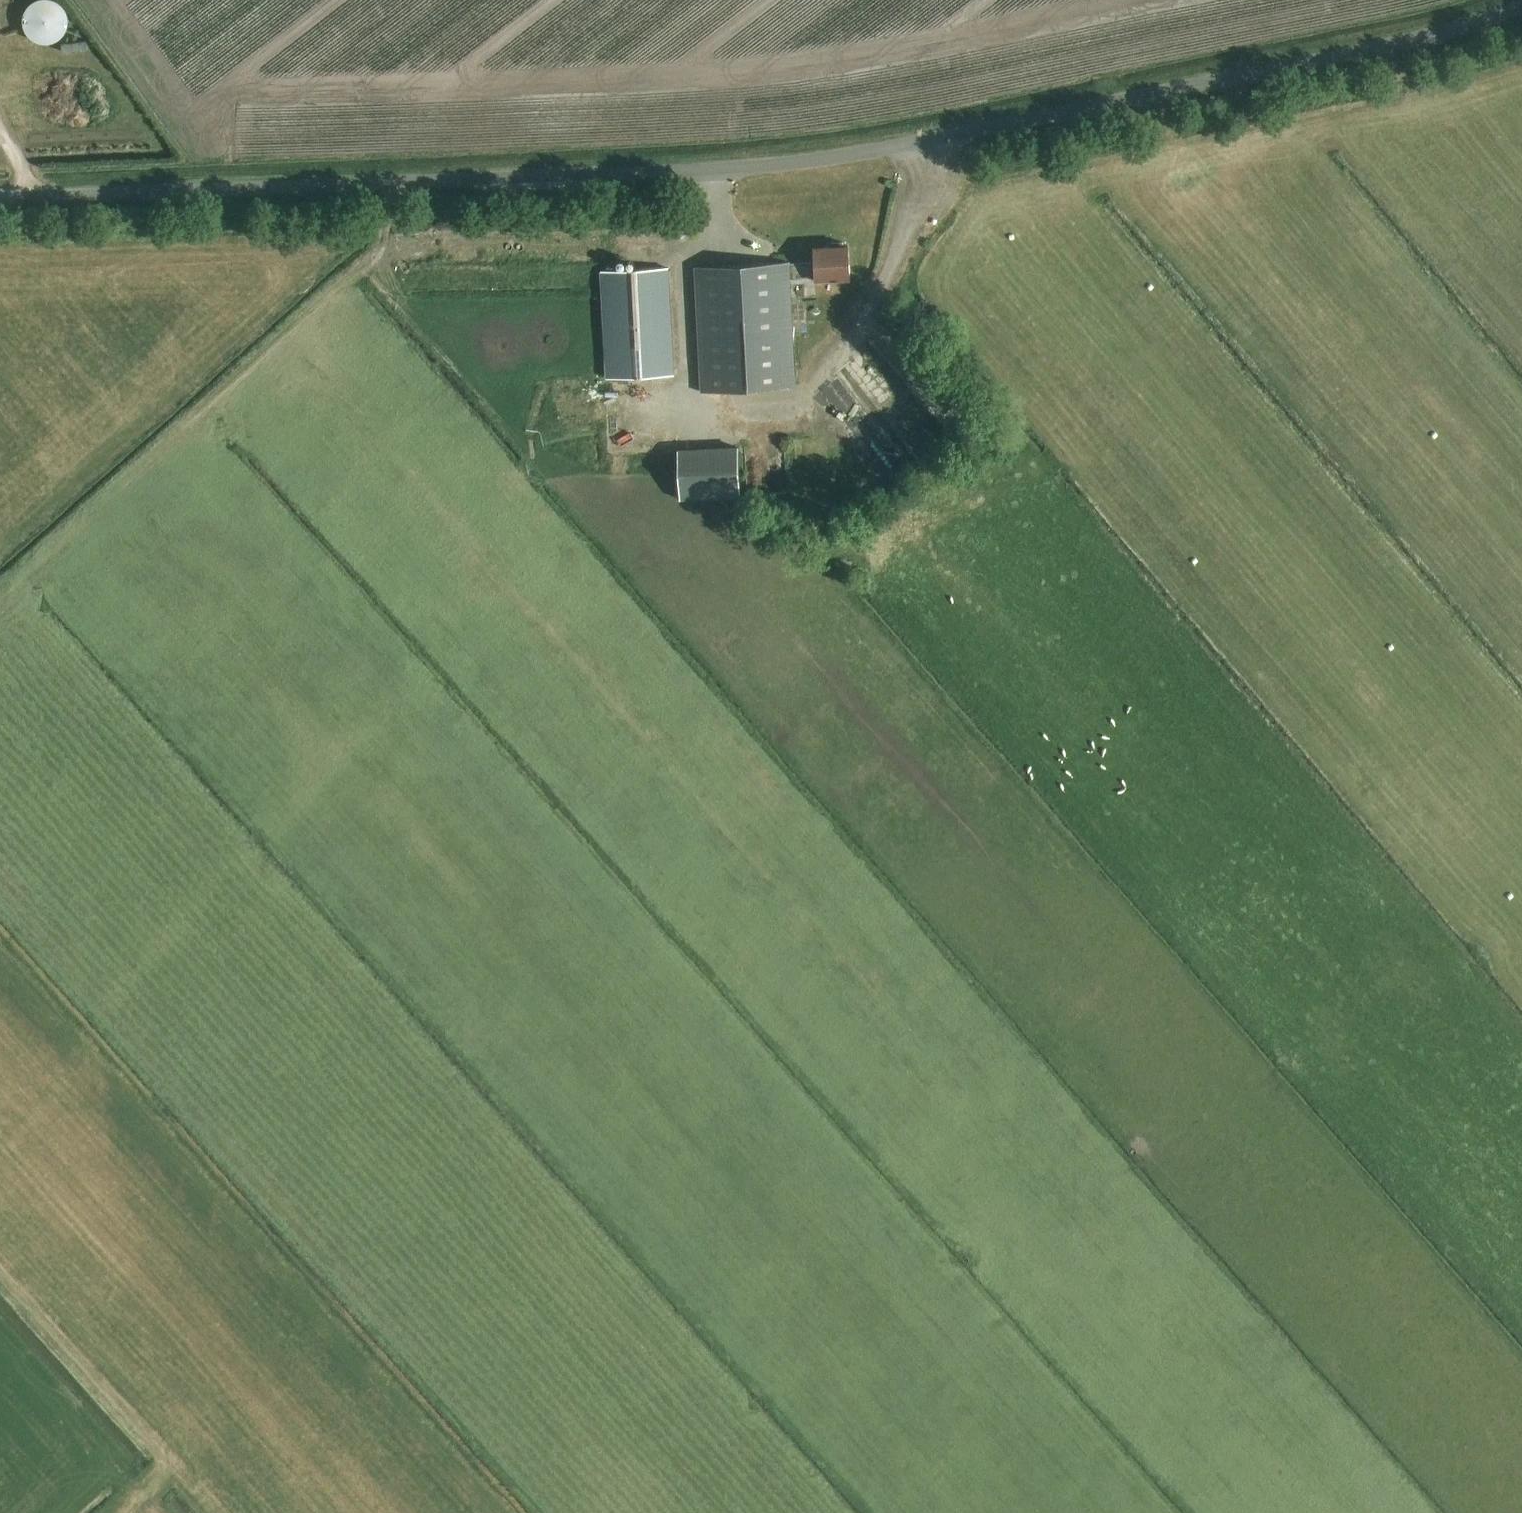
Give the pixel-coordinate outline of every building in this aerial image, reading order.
[(48,43),(51,42),(55,41),(58,39),(61,37),(64,34),(66,31),(67,27),(68,24),(69,20),(68,16),(67,12),(66,9),(64,6),(61,3),(58,1),(57,0),(35,0),(33,1),(30,3),(28,6),(26,9),(24,12),(23,16),(23,20),(23,24),(24,27),(26,31),(28,34),(30,37),(33,39),(37,41),(40,42),(44,42),(48,43)] [(352,187),(352,207),(360,207),(361,187),(352,187)] [(850,278),(848,246),(815,248),(816,262),(790,264),(790,261),(694,266),(700,391),(795,387),(790,280),(816,278),(817,280),(850,278)] [(606,377),(675,374),(669,267),(600,271),(606,377)] [(863,411),(851,397),(856,393),(837,372),(824,383),(854,419),(863,411)] [(652,482),(651,513),(711,515),(712,485),(652,482)]
